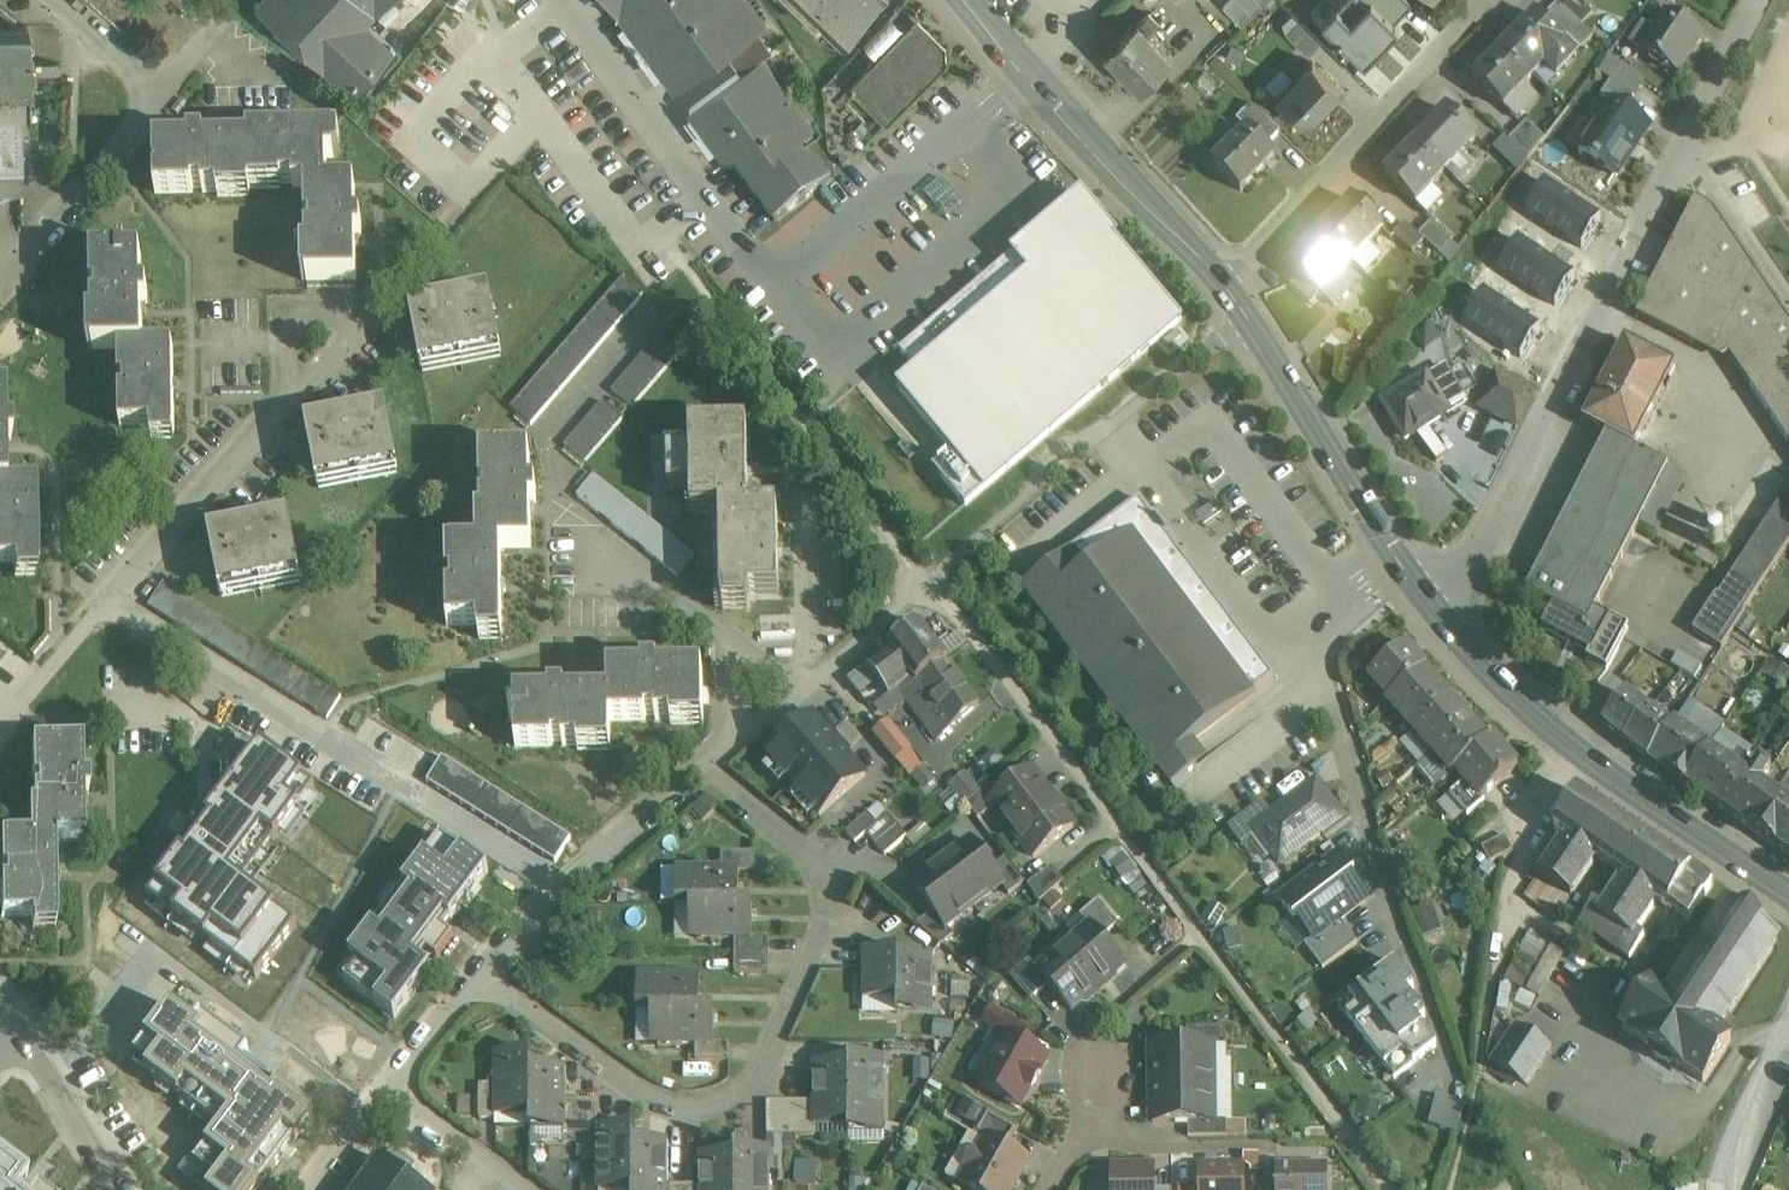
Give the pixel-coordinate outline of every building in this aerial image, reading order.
[(384,0),(257,0),(254,4),(351,93),(392,47),(363,22),(384,0)] [(676,89),(728,50),(760,27),(766,22),(750,0),(610,0),(676,89)] [(818,23),(826,14),(845,32),(876,0),(795,0),(818,23)] [(1223,6),(1242,25),(1268,0),(1229,0),(1223,6)] [(1323,22),(1366,64),(1401,28),(1395,22),(1373,1),(1368,5),(1364,0),(1345,0),(1323,22)] [(1395,22),(1413,4),(1409,0),(1364,0),(1368,5),(1373,1),(1395,22)] [(1559,5),(1581,27),(1582,26),(1593,14),(1579,0),(1564,0),(1559,5)] [(1581,27),(1559,5),(1547,17),(1581,50),(1593,38),(1582,26),(1581,27)] [(1666,12),(1653,32),(1643,25),(1631,43),(1641,50),(1677,73),(1692,50),(1690,49),(1699,35),(1701,37),(1702,35),(1666,12)] [(1149,13),(1140,22),(1139,21),(1106,52),(1141,88),(1173,58),(1150,33),(1159,24),(1149,13)] [(1295,37),(1307,29),(1296,13),(1284,21),(1295,37)] [(1535,15),(1505,47),(1535,76),(1544,66),(1557,78),(1576,57),(1564,45),(1566,43),(1535,15)] [(0,27),(0,84),(27,83),(29,83),(27,27),(0,27)] [(760,27),(728,50),(742,70),(763,55),(774,47),(760,27)] [(907,30),(907,41),(897,41),(889,48),(850,88),(887,125),(947,64),(947,46),(929,46),(929,31),(907,30)] [(1324,45),(1315,54),(1342,82),(1352,72),(1324,45)] [(1535,76),(1505,47),(1474,80),(1504,109),(1535,76)] [(775,223),(831,181),(799,135),(813,125),(763,55),(742,70),(690,109),(775,223)] [(1610,81),(1632,95),(1643,79),(1609,56),(1597,72),(1610,81)] [(1313,62),(1279,97),(1307,124),(1341,89),(1313,62)] [(1632,95),(1610,81),(1601,95),(1610,101),(1611,100),(1623,108),(1632,95)] [(19,142),(29,142),(27,83),(0,84),(0,142),(19,142)] [(1623,108),(1611,100),(1610,101),(1598,119),(1602,122),(1581,154),(1598,165),(1599,164),(1617,175),(1618,174),(1616,173),(1628,154),(1630,155),(1649,126),(1623,108)] [(1281,132),(1252,104),(1237,120),(1247,130),(1248,129),(1266,147),(1281,132)] [(1477,138),(1447,110),(1416,143),(1446,171),(1477,138)] [(1527,122),(1509,141),(1529,159),(1545,139),(1527,122)] [(1266,147),(1248,129),(1247,130),(1214,164),(1241,191),(1276,156),(1266,147)] [(355,223),(354,188),(326,189),(326,159),(333,159),(333,158),(340,158),(339,136),(333,136),(333,135),(248,137),(248,144),(204,145),(204,139),(189,140),(189,145),(155,146),(156,195),(192,194),(192,190),(203,190),(203,194),(217,194),(217,199),(249,198),(249,193),(250,193),(250,191),(284,190),(284,186),(296,185),(294,190),(306,190),(306,225),(310,225),(311,236),(306,236),(307,250),(302,250),(302,282),(307,282),(307,283),(356,282),(355,238),(361,238),(360,222),(355,223)] [(1518,170),(1529,159),(1509,141),(1503,136),(1493,147),(1518,170)] [(20,199),(19,142),(0,142),(0,200),(20,199)] [(1446,171),(1416,143),(1385,176),(1415,204),(1446,171)] [(1527,210),(1582,247),(1601,221),(1546,183),(1527,210)] [(1696,198),(1637,314),(1690,342),(1712,327),(1788,442),(1788,323),(1713,209),(1696,198)] [(1383,228),(1352,200),(1321,233),(1352,261),(1383,228)] [(966,506),(1182,321),(1096,221),(1094,222),(1087,214),(1070,228),(1066,223),(1054,223),(1012,257),(1013,258),(968,295),(901,354),(918,374),(899,389),(959,459),(940,475),(966,506)] [(1452,241),(1431,221),(1419,235),(1424,240),(1425,240),(1440,254),(1452,241)] [(1418,235),(1405,223),(1394,235),(1412,253),(1424,240),(1419,235),(1418,235)] [(1321,233),(1290,265),(1299,274),(1321,294),(1352,261),(1321,233)] [(1501,267),(1555,302),(1573,276),(1519,241),(1501,267)] [(172,349),(142,349),(141,306),(147,306),(147,291),(141,291),(141,256),(126,256),(125,252),(118,252),(119,257),(92,257),(92,294),(97,293),(97,304),(92,304),(93,318),(88,319),(89,350),(93,350),(93,351),(119,351),(119,382),(124,382),(124,394),(119,394),(120,428),(150,427),(150,434),(151,434),(151,441),(173,441),(173,434),(174,434),(172,349)] [(623,277),(510,408),(531,425),(644,294),(623,277)] [(489,292),(409,308),(421,368),(501,352),(489,292)] [(1467,319),(1521,355),(1538,329),(1484,293),(1467,319)] [(677,314),(612,391),(632,408),(698,332),(677,314)] [(1337,328),(1325,341),(1333,348),(1345,335),(1337,328)] [(1675,366),(1624,339),(1582,421),(1612,437),(1633,448),(1675,366)] [(1534,391),(1496,372),(1479,405),(1517,425),(1534,391)] [(1426,377),(1384,403),(1406,438),(1448,412),(1426,377)] [(3,393),(0,393),(0,564),(13,564),(13,571),(14,571),(14,578),(36,577),(36,571),(37,571),(35,486),(5,486),(4,442),(10,442),(9,427),(4,427),(3,393)] [(602,402),(565,445),(585,463),(623,419),(602,402)] [(385,409),(305,425),(317,484),(397,468),(385,409)] [(748,509),(747,430),(690,431),(691,514),(724,513),(725,533),(721,533),(722,602),(748,602),(748,597),(779,596),(777,511),(752,512),(751,509),(748,509)] [(1612,437),(1531,594),(1553,605),(1588,623),(1595,610),(1669,466),(1633,448),(1612,437)] [(529,455),(480,456),(481,492),(485,492),(485,503),(481,503),(481,517),(477,517),(477,549),(452,550),(447,550),(447,582),(452,582),(452,594),(448,594),(448,628),(478,627),(478,634),(479,634),(479,641),(501,640),(501,634),(502,634),(501,550),(531,549),(530,505),(536,504),(536,490),(530,490),(529,455)] [(695,555),(594,475),(576,497),(677,577),(695,555)] [(1275,678),(1140,499),(1073,550),(1073,551),(1024,588),(1172,786),(1198,767),(1183,747),(1275,678)] [(1772,513),(1739,563),(1765,579),(1788,543),(1788,525),(1772,513)] [(288,518),(208,534),(220,593),(300,577),(288,518)] [(1720,560),(1700,547),(1693,557),(1714,570),(1720,560)] [(1765,579),(1739,563),(1718,595),(1716,593),(1692,630),(1693,630),(1716,645),(1722,648),(1745,612),(1744,611),(1765,579)] [(260,644),(163,583),(148,607),(245,667),(259,645),(260,644)] [(1629,628),(1595,610),(1588,623),(1553,605),(1541,627),(1590,652),(1586,659),(1607,670),(1629,628)] [(921,627),(891,649),(913,678),(898,690),(907,701),(922,689),(917,683),(947,661),(921,627)] [(1716,645),(1693,630),(1685,642),(1708,657),(1716,645)] [(341,696),(259,645),(245,667),(326,719),(341,696)] [(1406,647),(1370,678),(1390,700),(1424,671),(1426,670),(1406,647)] [(891,649),(867,666),(868,667),(853,678),(870,699),(884,688),(890,696),(898,690),(913,678),(891,649)] [(1677,650),(1672,663),(1696,673),(1701,661),(1677,650)] [(947,661),(917,683),(922,689),(907,701),(937,742),(979,705),(947,661)] [(643,667),(643,672),(608,673),(609,697),(565,698),(565,692),(550,693),(550,698),(515,699),(516,714),(511,714),(511,721),(516,721),(516,748),(553,747),(553,743),(564,743),(564,747),(578,747),(578,752),(610,751),(610,746),(610,722),(645,721),(645,717),(656,717),(656,721),(670,721),(671,726),(703,725),(703,720),(702,672),(658,672),(658,666),(643,667)] [(1424,671),(1390,700),(1388,701),(1414,731),(1449,700),(1424,671)] [(1626,693),(1603,723),(1625,741),(1648,711),(1626,693)] [(1449,700),(1414,731),(1433,752),(1468,722),(1449,700)] [(1670,728),(1648,711),(1625,741),(1649,760),(1670,728)] [(812,715),(766,754),(793,785),(839,746),(812,715)] [(896,760),(912,747),(889,718),(872,731),(896,760)] [(1468,722),(1433,752),(1452,774),(1457,771),(1457,770),(1487,743),(1468,722)] [(1711,746),(1674,722),(1670,728),(1649,760),(1648,761),(1684,785),(1685,784),(1709,749),(1711,746)] [(1517,769),(1491,739),(1487,743),(1457,770),(1457,771),(1482,799),(1517,769)] [(32,746),(32,783),(37,782),(37,793),(33,794),(33,808),(28,808),(29,839),(5,840),(0,840),(0,847),(0,872),(5,872),(5,884),(1,884),(1,918),(31,917),(32,924),(33,931),(55,931),(55,924),(54,843),(60,843),(59,840),(83,839),(82,795),(88,795),(87,780),(81,780),(81,745),(32,746)] [(865,777),(839,746),(793,785),(819,816),(865,777)] [(180,855),(148,898),(256,978),(296,925),(243,884),(315,788),(261,747),(229,790),(221,785),(194,821),(199,825),(177,853),(180,855)] [(1729,763),(1709,749),(1685,784),(1714,804),(1738,769),(1739,769),(1743,765),(1733,758),(1729,763)] [(1748,775),(1739,769),(1738,769),(1714,804),(1715,804),(1752,829),(1751,829),(1775,846),(1775,845),(1788,854),(1788,803),(1760,783),(1771,768),(1759,759),(1748,775)] [(959,796),(987,781),(978,765),(950,780),(959,796)] [(999,796),(992,802),(995,807),(1013,830),(1053,799),(1032,771),(999,796)] [(1272,815),(1253,830),(1256,834),(1279,864),(1343,816),(1317,782),(1272,815)] [(990,785),(967,805),(978,820),(995,807),(992,802),(999,796),(990,785)] [(1606,811),(1579,793),(1554,829),(1568,838),(1565,843),(1563,842),(1560,843),(1538,876),(1555,886),(1606,811)] [(1053,799),(1013,830),(1034,858),(1074,827),(1053,799)] [(1262,802),(1228,828),(1241,845),(1256,834),(1253,830),(1272,815),(1262,802)] [(1633,830),(1606,811),(1555,886),(1571,897),(1593,865),(1593,862),(1591,861),(1594,856),(1609,866),(1633,830)] [(868,813),(846,832),(855,843),(866,833),(877,824),(868,813)] [(877,824),(866,833),(876,844),(898,825),(888,814),(877,824)] [(898,825),(876,844),(885,855),(907,836),(898,825)] [(1624,883),(1622,882),(1619,882),(1602,908),(1619,920),(1637,894),(1665,852),(1633,830),(1609,866),(1627,879),(1624,883)] [(1505,835),(1482,848),(1490,863),(1513,850),(1505,835)] [(438,961),(454,938),(444,930),(488,872),(442,837),(350,958),(357,964),(344,980),(395,1019),(431,971),(420,963),(427,953),(438,961)] [(992,869),(971,842),(942,864),(974,906),(1002,885),(1003,884),(992,869)] [(1113,856),(1120,874),(1135,869),(1128,851),(1113,856)] [(1665,852),(1637,894),(1619,920),(1636,932),(1654,906),(1653,904),(1652,903),(1655,898),(1687,920),(1712,884),(1665,852)] [(755,853),(722,853),(721,868),(739,868),(739,870),(755,870),(755,853)] [(1340,856),(1278,902),(1294,923),(1298,920),(1313,940),(1314,941),(1340,921),(1367,901),(1351,879),(1355,877),(1340,856)] [(1025,883),(1007,858),(992,869),(1003,884),(1002,885),(1009,895),(1025,883)] [(974,906),(942,864),(913,885),(934,912),(945,927),(947,926),(974,906)] [(1053,867),(1028,886),(1041,902),(1064,882),(1053,867)] [(721,868),(683,869),(683,902),(675,902),(676,904),(697,904),(739,903),(739,870),(739,868),(721,868)] [(1555,886),(1538,876),(1524,897),(1557,919),(1571,897),(1555,886)] [(1118,924),(1097,900),(1080,916),(1090,927),(1091,926),(1101,938),(1118,924)] [(739,903),(697,904),(697,939),(735,939),(752,939),(752,937),(752,903),(739,903)] [(1594,903),(1579,925),(1605,942),(1619,920),(1602,908),(1594,903)] [(1725,904),(1664,996),(1650,987),(1622,1029),(1651,1048),(1652,1056),(1666,1065),(1674,1064),(1703,1083),(1731,1041),(1717,1031),(1778,939),(1761,927),(1762,925),(1744,913),(1743,915),(1725,904)] [(945,927),(934,912),(917,925),(941,945),(954,936),(947,926),(945,927)] [(1440,928),(1436,915),(1418,920),(1422,934),(1440,928)] [(1636,932),(1619,920),(1605,942),(1630,960),(1644,937),(1636,932)] [(1357,944),(1340,921),(1314,941),(1313,940),(1305,946),(1323,970),(1357,944)] [(1090,927),(1064,949),(1098,987),(1124,965),(1101,938),(1091,926),(1090,927)] [(1531,931),(1505,978),(1526,990),(1552,943),(1531,931)] [(769,937),(752,937),(752,939),(735,939),(735,955),(768,955),(769,937)] [(1098,987),(1064,949),(1039,971),(1038,972),(1049,984),(1071,1010),(1098,987)] [(899,950),(864,950),(863,992),(897,992),(897,1013),(899,1013),(899,1006),(933,1006),(933,957),(899,957),(899,950)] [(768,955),(735,955),(735,973),(768,972),(768,955)] [(1039,971),(1029,959),(1012,975),(1032,998),(1049,984),(1038,972),(1039,971)] [(1417,989),(1399,965),(1341,1009),(1359,1033),(1409,995),(1417,989)] [(700,974),(644,975),(644,1008),(636,1008),(637,1010),(658,1010),(658,1009),(700,1009),(700,974)] [(1424,1015),(1409,995),(1359,1033),(1374,1053),(1415,1022),(1424,1015)] [(134,1054),(150,1066),(146,1072),(221,1128),(194,1164),(217,1181),(210,1189),(258,1189),(315,1114),(241,1059),(249,1049),(201,1013),(194,1023),(171,1006),(134,1054)] [(700,1009),(658,1009),(658,1010),(658,1044),(695,1045),(714,1045),(714,1043),(713,1009),(700,1009)] [(1031,1031),(993,1009),(984,1025),(1007,1038),(1007,1037),(1023,1045),(1031,1031)] [(1434,1046),(1415,1022),(1374,1053),(1393,1077),(1434,1046)] [(1225,1027),(1187,1027),(1187,1045),(1212,1045),(1212,1046),(1226,1046),(1225,1027)] [(1551,1049),(1518,1027),(1494,1063),(1526,1084),(1551,1049)] [(1023,1045),(1007,1037),(1007,1038),(980,1084),(1019,1106),(1028,1089),(1031,1090),(1040,1075),(1037,1073),(1046,1058),(1023,1045)] [(714,1043),(714,1045),(695,1045),(696,1060),(729,1060),(729,1043),(714,1043)] [(1187,1045),(1152,1045),(1152,1084),(1213,1083),(1212,1046),(1212,1045),(1187,1045)] [(531,1053),(495,1053),(495,1085),(495,1108),(498,1108),(529,1108),(530,1108),(530,1067),(531,1067),(531,1053)] [(884,1057),(848,1057),(848,1062),(849,1062),(849,1118),(848,1118),(848,1132),(851,1133),(851,1125),(884,1126),(884,1057)] [(848,1062),(814,1062),(814,1101),(814,1118),(815,1118),(848,1118),(849,1118),(849,1062),(848,1062)] [(531,1067),(530,1067),(530,1108),(530,1109),(529,1108),(529,1129),(531,1129),(532,1122),(563,1122),(565,1122),(565,1100),(565,1067),(531,1067)] [(1213,1083),(1152,1084),(1153,1122),(1188,1122),(1213,1122),(1213,1121),(1213,1083)] [(495,1085),(479,1085),(479,1118),(496,1118),(498,1108),(495,1108),(495,1085)] [(581,1100),(565,1100),(565,1122),(563,1122),(563,1133),(581,1133),(581,1100)] [(599,1101),(581,1100),(581,1133),(597,1134),(598,1127),(599,1127),(599,1101)] [(1466,1109),(1438,1100),(1428,1129),(1457,1137),(1466,1109)] [(783,1101),(767,1101),(767,1135),(784,1135),(783,1101)] [(799,1101),(783,1101),(784,1135),(799,1135),(799,1101)] [(814,1101),(799,1101),(799,1135),(815,1135),(815,1118),(814,1118),(814,1101)] [(987,1113),(966,1101),(958,1114),(979,1126),(987,1113)] [(1018,1131),(987,1113),(979,1126),(975,1134),(987,1141),(988,1139),(1007,1150),(1018,1131)] [(1213,1121),(1213,1122),(1188,1122),(1188,1137),(1227,1136),(1227,1121),(1213,1121)] [(599,1127),(598,1127),(597,1134),(597,1182),(632,1182),(632,1141),(633,1140),(633,1127),(631,1127),(599,1127)] [(988,1139),(987,1141),(979,1156),(975,1153),(966,1168),(970,1171),(962,1185),(971,1189),(1012,1189),(1028,1162),(1007,1150),(988,1139)] [(633,1140),(632,1141),(632,1182),(631,1189),(667,1189),(667,1185),(668,1141),(633,1140)] [(735,1148),(734,1154),(735,1154),(735,1189),(770,1189),(770,1148),(735,1148)] [(700,1154),(700,1185),(699,1189),(735,1189),(735,1154),(734,1154),(700,1154)] [(19,1187),(28,1176),(0,1155),(0,1189),(23,1189),(19,1187)] [(364,1189),(413,1189),(416,1185),(378,1159),(377,1161),(378,1162),(367,1177),(371,1180),(364,1189)] [(1326,1167),(1278,1168),(1279,1182),(1279,1189),(1326,1189),(1326,1167)] [(1243,1168),(1202,1169),(1202,1189),(1243,1189),(1243,1168)] [(1111,1169),(1112,1189),(1155,1189),(1155,1169),(1111,1169)]
